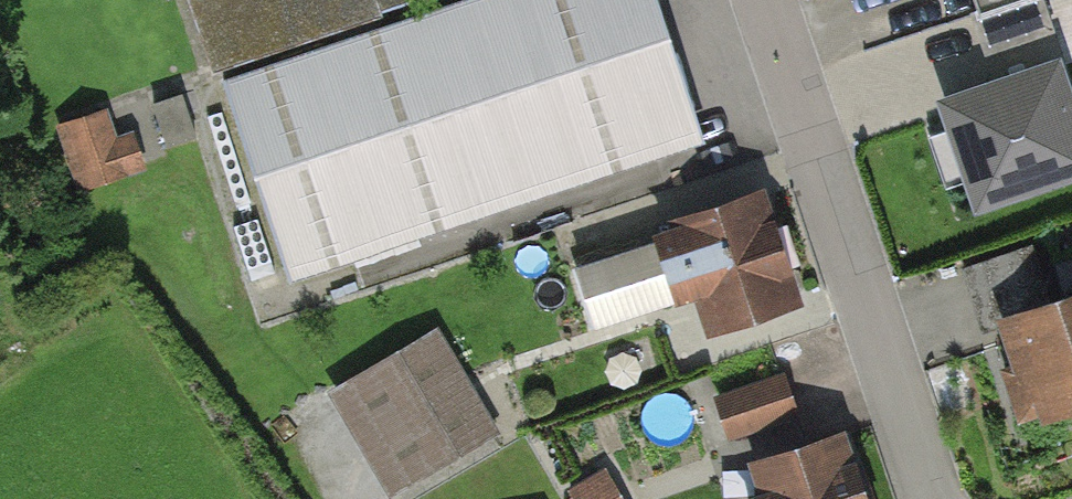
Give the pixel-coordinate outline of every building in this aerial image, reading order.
[(215,68),(422,0),(193,0),(215,68)] [(657,0),(462,0),(224,78),(290,277),(704,141),(657,0)] [(981,6),(972,9),(986,52),(1059,28),(1050,0),(979,0),(981,6)] [(1054,65),(945,103),(981,203),(1071,171),(1071,115),(1054,65)] [(187,91),(160,96),(169,141),(196,136),(187,91)] [(93,188),(148,162),(118,99),(63,125),(93,188)] [(805,306),(765,189),(656,225),(660,237),(569,267),(593,338),(697,303),(709,338),(805,306)] [(967,267),(1021,425),(1071,408),(1071,297),(1050,304),(1030,246),(967,267)] [(504,433),(444,332),(339,393),(399,494),(504,433)] [(804,414),(790,375),(720,399),(733,437),(804,414)] [(847,432),(750,465),(761,498),(870,498),(847,432)] [(580,481),(589,498),(634,498),(616,463),(580,481)]
